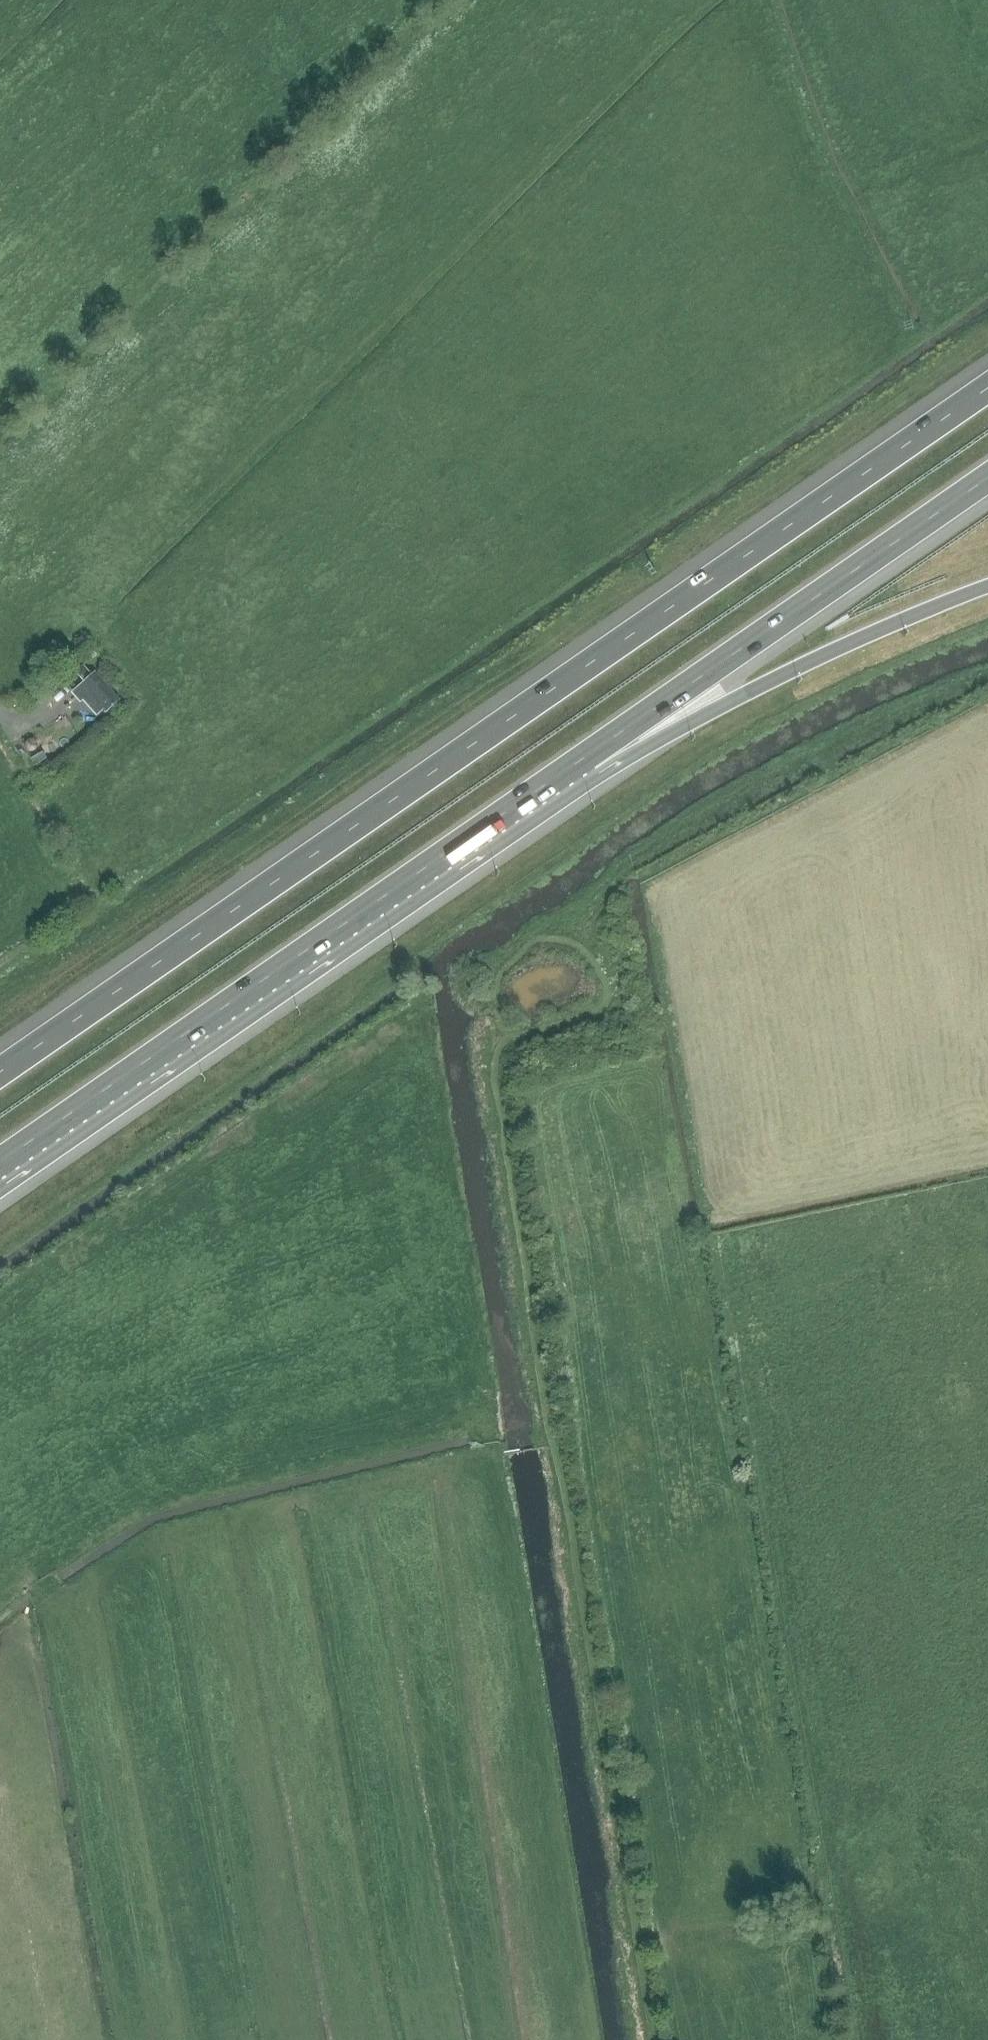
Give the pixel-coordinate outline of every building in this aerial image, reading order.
[(104,709),(117,698),(92,670),(79,681),(104,709)]
